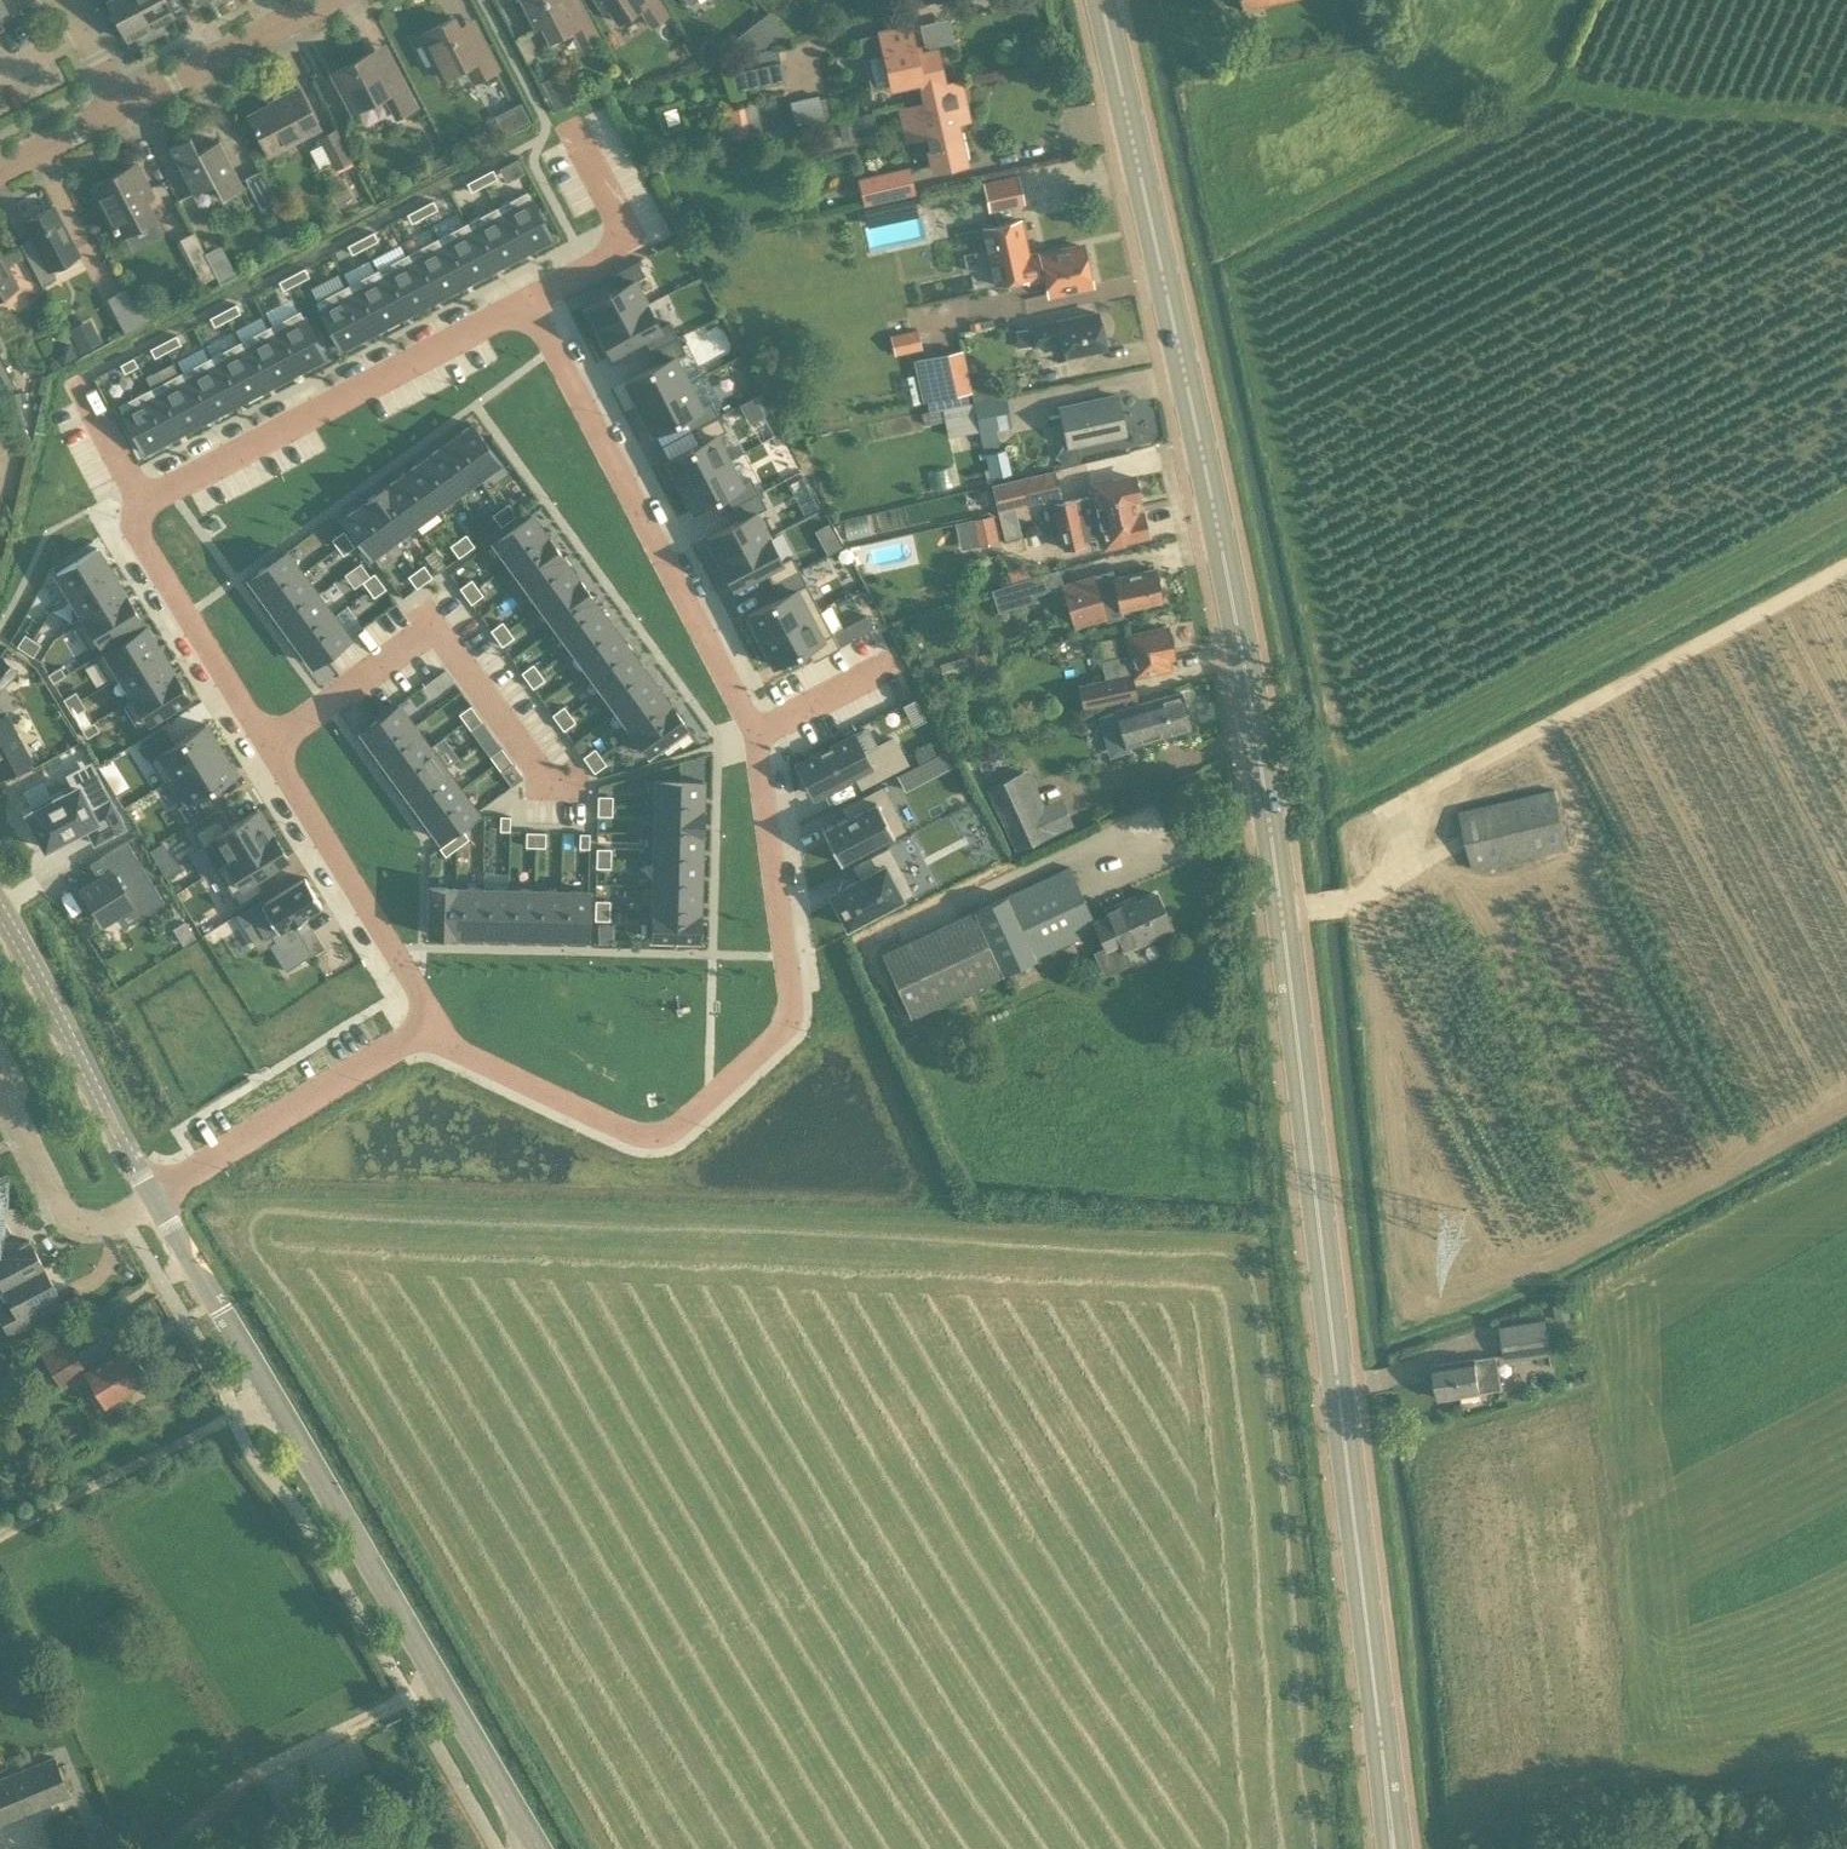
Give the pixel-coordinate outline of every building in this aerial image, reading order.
[(151,35),(135,0),(106,0),(127,40),(137,34),(141,36),(143,39),(151,35)] [(151,35),(160,30),(159,27),(161,22),(173,16),(165,0),(135,0),(151,35)] [(578,0),(573,0),(563,5),(561,0),(520,0),(535,28),(540,25),(548,41),(572,29),(582,48),(599,40),(578,0)] [(651,25),(666,15),(656,0),(595,0),(602,10),(607,7),(617,21),(639,7),(651,25)] [(769,12),(754,23),(770,45),(790,39),(769,12)] [(453,17),(410,39),(414,47),(415,46),(425,67),(432,63),(440,79),(465,66),(476,60),(485,76),(497,69),(483,41),(469,49),(453,17)] [(921,89),(952,82),(951,81),(943,83),(935,49),(914,54),(908,25),(878,33),(890,86),(919,79),(921,89)] [(528,33),(517,39),(527,59),(539,53),(528,33)] [(384,94),(395,115),(415,105),(384,45),(331,73),(350,111),(384,94)] [(776,47),(729,56),(732,72),(779,61),(776,47)] [(566,69),(541,81),(555,110),(580,97),(587,94),(578,76),(571,80),(566,69)] [(957,103),(952,82),(921,89),(924,99),(898,105),(906,138),(926,133),(934,169),(964,162),(951,104),(957,103)] [(247,114),(268,155),(319,128),(297,86),(268,102),(269,103),(247,114)] [(828,96),(819,98),(823,117),(832,115),(828,96)] [(520,102),(495,115),(504,132),(529,119),(520,102)] [(746,106),(723,110),(729,139),(752,135),(746,106)] [(872,111),(837,119),(841,140),(877,132),(872,111)] [(336,127),(319,136),(322,143),(331,160),(335,169),(353,159),(336,127)] [(213,183),(221,198),(243,187),(218,139),(197,150),(189,135),(167,147),(192,194),(213,183)] [(447,153),(424,164),(428,173),(451,162),(447,153)] [(1035,204),(1081,193),(1072,157),(1026,168),(1035,204)] [(155,217),(146,199),(153,196),(136,162),(90,186),(116,237),(155,217)] [(860,179),(866,204),(916,193),(909,167),(860,179)] [(493,168),(480,175),(484,183),(498,177),(493,168)] [(259,170),(246,178),(261,206),(275,200),(259,170)] [(480,175),(466,182),(471,190),(484,183),(480,175)] [(1018,176),(984,183),(990,210),(990,212),(1024,205),(1023,203),(1018,176)] [(526,190),(495,206),(520,254),(551,238),(526,190)] [(433,199),(420,206),(424,215),(437,208),(433,199)] [(39,249),(26,256),(42,285),(56,278),(51,269),(77,255),(52,206),(24,221),(39,249)] [(420,206),(407,213),(411,222),(424,215),(420,206)] [(495,206),(466,222),(491,269),(520,254),(495,206)] [(994,285),(1044,274),(1048,294),(1091,285),(1082,245),(1040,255),(1028,257),(1020,219),(982,228),(994,285)] [(466,222),(436,237),(461,285),(491,269),(466,222)] [(297,242),(291,231),(277,239),(282,250),(297,242)] [(373,231),(360,237),(365,246),(378,239),(373,231)] [(193,232),(180,238),(203,283),(192,288),(195,295),(220,283),(193,232)] [(360,237),(347,244),(352,253),(365,246),(360,237)] [(436,237),(406,253),(431,301),(461,285),(436,237)] [(19,286),(0,250),(0,296),(19,286)] [(406,253),(376,268),(401,316),(431,301),(406,253)] [(617,287),(585,304),(598,329),(647,304),(634,280),(645,275),(637,260),(610,274),(617,287)] [(304,267),(291,273),(296,282),(309,275),(304,267)] [(376,268),(346,284),(372,332),(401,316),(376,268)] [(291,273),(278,280),(283,289),(296,282),(291,273)] [(346,284),(316,300),(341,348),(372,332),(346,284)] [(124,288),(108,297),(125,330),(142,321),(130,299),(124,288)] [(144,293),(130,299),(142,321),(155,314),(144,293)] [(235,303),(222,310),(227,318),(240,312),(235,303)] [(647,304),(598,329),(612,355),(644,338),(651,351),(678,337),(670,323),(660,328),(647,304)] [(299,309),(268,325),(293,373),(324,357),(299,309)] [(222,310),(209,316),(214,325),(227,318),(222,310)] [(1031,347),(1062,341),(1065,356),(1105,347),(1097,312),(1057,321),(1057,319),(1027,326),(1027,328),(1014,330),(1018,348),(1031,346),(1031,347)] [(90,318),(69,329),(81,351),(101,340),(90,318)] [(268,325),(239,341),(264,388),(293,373),(268,325)] [(917,329),(890,335),(895,354),(921,348),(917,329)] [(176,334),(163,341),(167,350),(180,343),(176,334)] [(658,364),(625,381),(639,407),(687,381),(675,357),(685,352),(678,337),(651,351),(658,364)] [(163,341),(150,347),(154,356),(167,350),(163,341)] [(239,341),(209,356),(234,404),(264,388),(239,341)] [(62,346),(59,355),(63,362),(76,355),(69,342),(62,346)] [(961,349),(916,359),(925,401),(927,400),(929,410),(967,401),(965,392),(970,391),(961,349)] [(133,356),(120,363),(124,372),(137,365),(133,356)] [(209,356),(179,372),(204,420),(234,404),(209,356)] [(1,392),(13,386),(9,378),(0,362),(0,390),(1,392)] [(179,372),(149,387),(174,435),(204,420),(179,372)] [(969,380),(971,391),(974,402),(998,397),(993,375),(969,380)] [(687,381),(639,407),(652,432),(654,431),(684,415),(691,429),(718,414),(710,400),(700,405),(687,381)] [(149,387),(118,404),(143,451),(174,435),(149,387)] [(25,395),(12,396),(14,421),(27,419),(25,395)] [(974,402),(942,408),(944,416),(948,435),(979,429),(982,443),(985,453),(999,450),(994,430),(1011,427),(1005,395),(1003,396),(998,397),(974,402)] [(1060,407),(1068,446),(1123,434),(1115,395),(1060,407)] [(741,404),(749,420),(763,413),(755,397),(741,404)] [(697,442),(666,458),(679,484),(728,458),(715,435),(726,429),(718,414),(691,429),(697,442)] [(499,461),(471,423),(449,439),(477,477),(499,461)] [(449,439),(428,455),(456,492),(477,477),(449,439)] [(435,508),(456,492),(428,455),(407,470),(435,508)] [(728,458),(679,484),(693,510),(725,493),(732,506),(758,492),(751,477),(740,482),(728,458)] [(1053,469),(992,484),(998,510),(1059,496),(1053,469)] [(435,508),(407,470),(386,485),(414,523),(435,508)] [(1074,499),(1053,504),(1057,523),(1140,507),(1136,492),(1138,489),(1137,483),(1134,481),(1133,476),(1113,480),(1112,477),(1112,476),(1088,481),(1091,496),(1074,500),(1074,499)] [(414,523),(386,485),(365,501),(392,539),(414,523)] [(738,519),(706,536),(720,561),(768,536),(756,512),(766,506),(758,492),(732,506),(738,519)] [(370,555),(392,539),(365,501),(343,517),(370,555)] [(516,514),(508,502),(500,508),(508,520),(516,514)] [(1140,507),(1057,523),(1062,548),(1083,544),(1082,541),(1095,538),(1097,547),(1103,546),(1103,548),(1127,543),(1126,539),(1145,535),(1145,530),(1146,527),(1145,521),(1142,518),(1140,507)] [(492,514),(500,526),(508,520),(500,508),(492,514)] [(493,541),(509,563),(547,535),(531,513),(493,541)] [(992,515),(971,519),(977,545),(998,541),(992,515)] [(343,530),(331,539),(337,547),(349,538),(343,530)] [(457,539),(466,551),(474,545),(465,533),(457,539)] [(509,563),(525,584),(562,556),(547,535),(509,563)] [(768,536),(720,561),(733,587),(765,570),(772,583),(799,569),(791,554),(781,560),(768,536)] [(355,546),(349,538),(337,547),(343,554),(355,546)] [(450,545),(458,557),(466,551),(457,539),(450,545)] [(97,547),(56,572),(71,596),(112,571),(97,547)] [(249,577),(265,599),(302,572),(286,550),(249,577)] [(578,577),(562,556),(525,584),(540,605),(578,577)] [(415,570),(424,582),(432,576),(423,564),(415,570)] [(1122,617),(1121,609),(1160,600),(1153,568),(1114,577),(1112,569),(1094,575),(1093,573),(1062,583),(1058,570),(991,590),(997,612),(1037,600),(1035,594),(1055,588),(1057,595),(1062,594),(1073,628),(1105,618),(1106,621),(1122,617)] [(779,596),(747,613),(760,638),(819,608),(799,569),(772,583),(779,596)] [(416,588),(424,582),(415,570),(407,576),(416,588)] [(112,571),(71,596),(84,618),(85,619),(125,594),(112,571)] [(265,599),(280,620),(318,593),(302,572),(265,599)] [(368,589),(380,580),(374,572),(362,581),(368,589)] [(540,605),(555,626),(593,598),(578,577),(540,605)] [(471,578),(459,587),(465,595),(477,586),(471,578)] [(373,597),(385,588),(380,580),(368,589),(373,597)] [(471,603),(483,594),(477,586),(465,595),(471,603)] [(333,614),(318,593),(280,620),(295,642),(333,614)] [(84,618),(74,624),(90,649),(141,618),(125,594),(85,619),(84,618)] [(571,647),(609,620),(593,598),(555,626),(571,647)] [(819,608),(760,638),(773,664),(806,647),(812,660),(839,646),(819,608)] [(349,636),(333,614),(295,642),(311,663),(349,636)] [(866,615),(841,628),(847,640),(872,627),(866,615)] [(571,647),(586,668),(624,641),(609,620),(571,647)] [(502,621),(490,629),(496,637),(508,629),(502,621)] [(145,625),(94,656),(110,681),(120,675),(119,674),(160,649),(145,625)] [(1106,679),(1079,684),(1084,707),(1135,696),(1132,677),(1171,669),(1170,659),(1174,658),(1167,625),(1124,634),(1129,655),(1103,660),(1106,679)] [(502,645),(513,637),(508,629),(496,637),(502,645)] [(24,633),(16,645),(25,650),(32,638),(24,633)] [(32,638),(25,650),(33,655),(40,643),(32,638)] [(586,668),(602,689),(640,662),(624,641),(586,668)] [(160,649),(119,674),(120,675),(132,696),(133,697),(173,672),(160,649)] [(973,657),(977,670),(989,666),(985,654),(973,657)] [(640,662),(602,689),(617,711),(655,683),(640,662)] [(533,663),(521,672),(527,680),(538,671),(533,663)] [(60,665),(48,673),(53,681),(65,674),(60,665)] [(450,677),(444,669),(432,678),(438,686),(450,677)] [(532,687),(544,679),(538,671),(527,680),(532,687)] [(132,696),(122,702),(138,727),(189,696),(173,672),(133,697),(132,696)] [(633,732),(670,704),(655,683),(617,711),(633,732)] [(75,690),(63,698),(68,706),(80,698),(75,690)] [(1180,691),(1114,710),(1124,747),(1190,728),(1180,691)] [(80,698),(68,706),(73,714),(85,707),(80,698)] [(398,703),(360,731),(377,753),(414,725),(398,703)] [(470,704),(458,713),(464,721),(476,712),(470,704)] [(686,726),(670,704),(633,732),(649,754),(686,726)] [(563,705),(552,714),(557,722),(569,713),(563,705)] [(470,729),(482,720),(476,712),(464,721),(470,729)] [(0,716),(0,777),(30,761),(6,713),(0,716)] [(575,721),(569,713),(557,722),(563,730),(575,721)] [(94,721),(82,728),(87,737),(99,729),(94,721)] [(166,729),(140,745),(164,783),(169,780),(168,779),(220,747),(205,723),(174,742),(166,729)] [(430,746),(414,725),(377,753),(392,774),(430,746)] [(851,736),(797,764),(812,795),(853,773),(859,786),(904,762),(891,736),(860,752),(851,736)] [(430,746),(392,774),(407,795),(445,767),(430,746)] [(220,747),(168,779),(169,780),(182,802),(177,805),(186,819),(212,803),(204,791),(235,772),(220,747)] [(501,747),(489,755),(495,763),(507,755),(501,747)] [(582,756),(588,764),(600,755),(594,747),(582,756)] [(513,763),(507,755),(495,763),(501,771),(513,763)] [(594,772),(606,763),(600,755),(588,764),(594,772)] [(897,774),(905,789),(925,779),(917,763),(897,774)] [(407,795),(423,816),(461,788),(445,767),(407,795)] [(1017,773),(986,787),(1015,851),(1047,836),(1017,773)] [(655,779),(655,806),(701,807),(702,780),(655,779)] [(856,808),(828,823),(845,855),(907,822),(886,781),(852,799),(856,808)] [(90,809),(78,785),(26,812),(44,847),(85,825),(94,842),(124,827),(109,799),(90,809)] [(477,810),(461,788),(423,816),(439,838),(477,810)] [(1459,811),(1473,871),(1568,849),(1555,789),(1459,811)] [(598,795),(597,805),(612,805),(612,795),(598,795)] [(597,815),(612,815),(612,805),(597,805),(597,815)] [(701,834),(701,807),(655,806),(654,832),(701,834)] [(219,814),(193,830),(216,867),(272,832),(257,808),(226,827),(219,814)] [(509,830),(510,815),(500,815),(500,830),(509,830)] [(469,838),(463,830),(451,839),(457,847),(469,838)] [(526,831),(525,846),(535,846),(536,831),(526,831)] [(545,846),(546,832),(536,831),(535,846),(545,846)] [(272,832),(216,867),(239,904),(264,888),(257,876),(288,857),(272,832)] [(579,847),(589,847),(589,833),(580,832),(579,847)] [(700,860),(701,834),(654,832),(653,858),(700,860)] [(108,873),(82,889),(102,922),(128,906),(136,918),(164,901),(126,839),(98,857),(108,873)] [(457,847),(451,839),(439,847),(445,855),(457,847)] [(169,851),(162,841),(149,849),(155,859),(169,851)] [(860,877),(830,893),(847,925),(911,891),(887,846),(853,864),(860,877)] [(611,848),(596,847),(596,857),(611,857),(611,848)] [(611,857),(596,857),(596,867),(611,867),(611,857)] [(700,886),(700,860),(653,858),(653,885),(700,886)] [(1068,867),(974,910),(1002,973),(1096,928),(1104,947),(1094,951),(1104,975),(1131,963),(1126,951),(1171,930),(1153,891),(1136,900),(1133,894),(1102,908),(1105,915),(1093,920),(1068,867)] [(236,913),(243,925),(254,919),(265,937),(271,934),(275,940),(269,943),(285,970),(313,953),(296,926),(294,928),(291,924),(306,914),(305,913),(321,903),(305,877),(262,902),(260,899),(236,913)] [(700,886),(653,885),(652,911),(699,912),(700,886)] [(429,886),(427,933),(455,934),(456,887),(429,886)] [(455,934),(481,934),(482,887),(456,887),(455,934)] [(481,934),(507,935),(508,888),(482,887),(481,934)] [(534,889),(508,888),(507,935),(533,935),(534,889)] [(533,935),(559,936),(560,889),(534,889),(533,935)] [(586,937),(588,890),(560,889),(559,936),(586,937)] [(610,900),(595,899),(595,909),(610,910),(610,900)] [(595,919),(609,920),(610,910),(595,909),(595,919)] [(698,939),(699,912),(652,911),(651,938),(698,939)] [(194,936),(184,921),(174,928),(183,943),(194,936)] [(0,1221),(0,1238),(11,1233),(4,1219),(0,1221)] [(3,1287),(43,1266),(29,1240),(18,1246),(11,1233),(0,1238),(0,1283),(3,1287)] [(3,1287),(9,1300),(0,1305),(0,1317),(10,1335),(46,1316),(39,1302),(57,1293),(43,1266),(3,1287)] [(1567,1302),(1553,1305),(1557,1319),(1571,1316),(1567,1302)] [(1499,1326),(1504,1361),(1551,1354),(1545,1319),(1499,1326)] [(144,1379),(143,1376),(144,1371),(140,1365),(135,1364),(124,1346),(116,1351),(106,1335),(75,1354),(65,1337),(39,1353),(59,1385),(84,1370),(105,1403),(144,1379)] [(1438,1398),(1479,1392),(1501,1388),(1496,1355),(1433,1364),(1438,1398)] [(70,1795),(54,1755),(0,1777),(0,1824),(70,1795)]
